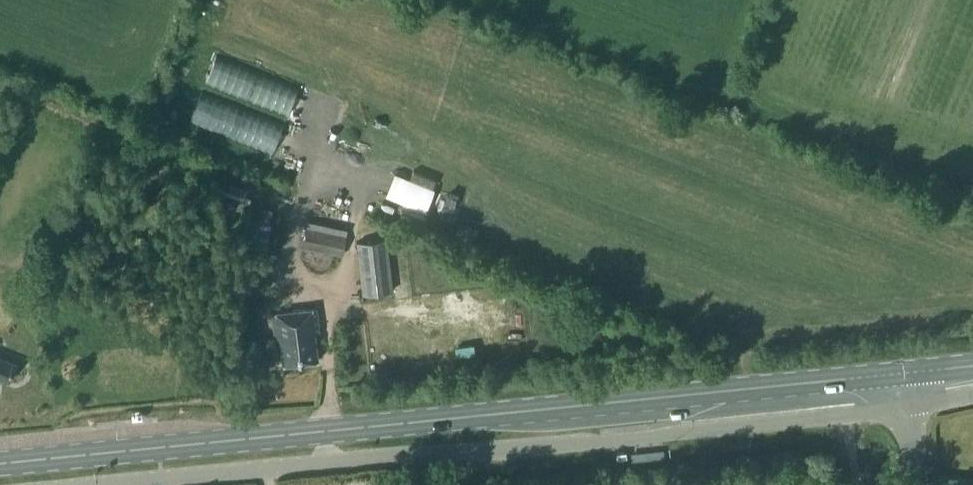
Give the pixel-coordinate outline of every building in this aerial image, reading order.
[(346,233),(307,225),(303,245),(342,253),(346,233)] [(394,290),(388,237),(357,240),(362,293),(394,290)] [(319,331),(316,305),(272,311),(275,336),(280,335),(283,362),(318,358),(315,331),(319,331)] [(8,379),(15,361),(0,355),(0,376),(8,379)]
